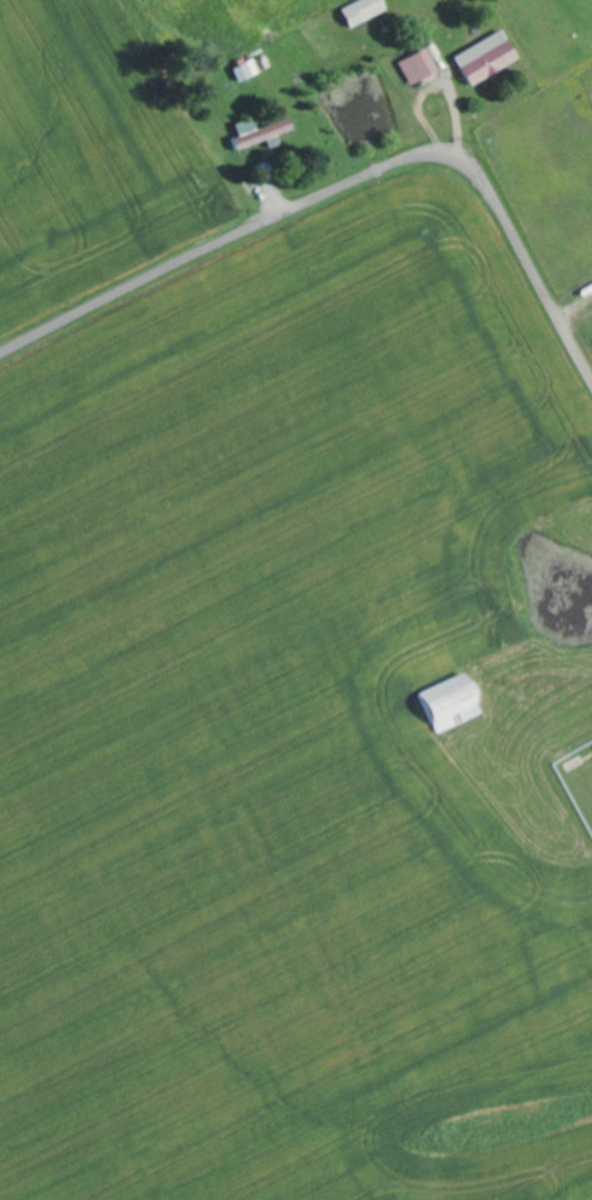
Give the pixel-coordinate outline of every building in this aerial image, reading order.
[(352,27),(390,11),(386,0),(362,0),(345,7),(352,27)] [(457,55),(472,84),(521,59),(506,30),(457,55)] [(412,83),(440,72),(431,49),(403,60),(412,83)] [(262,73),(259,60),(236,66),(240,80),(262,73)] [(238,123),(242,136),(236,138),(239,148),(296,130),(292,118),(259,128),(256,118),(238,123)] [(421,692),(439,733),(485,713),(468,672),(421,692)]
